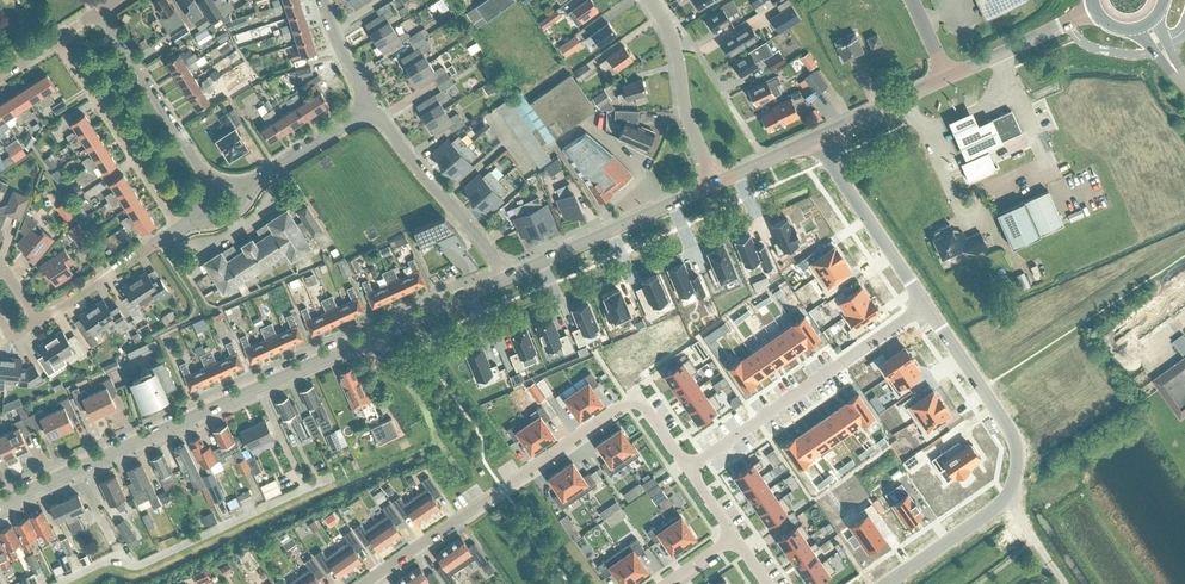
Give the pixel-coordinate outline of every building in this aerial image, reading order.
[(162,15),(158,17),(168,32),(184,21),(175,8),(173,8),(167,0),(153,0),(162,15)] [(186,2),(189,7),(188,10),(185,12),(191,21),(203,14),(195,0),(178,0),(181,5),(186,2)] [(225,3),(221,5),(218,0),(199,0),(197,1),(211,23),(230,11),(225,3)] [(225,3),(230,11),(233,8),(228,0),(225,3)] [(274,6),(276,12),(282,10),(283,6),(285,5),(288,16),(302,11),(299,0),(291,0),(274,6)] [(486,20),(515,0),(483,0),(475,6),(486,20)] [(568,12),(577,25),(597,10),(595,7),(596,6),(592,0),(583,0),(573,7),(573,8),(568,12)] [(722,9),(706,19),(709,23),(709,25),(711,29),(713,29),(713,30),(722,25),(722,26),(730,21),(727,15),(738,8),(733,0),(729,0),(720,6),(722,9)] [(757,11),(771,2),(770,0),(752,0),(750,1),(757,11)] [(985,6),(993,9),(1012,0),(982,0),(985,6)] [(379,15),(365,24),(374,38),(393,26),(387,18),(394,13),(394,11),(392,7),(388,1),(375,9),(379,15)] [(403,16),(410,13),(405,4),(398,8),(403,16)] [(791,4),(770,18),(778,31),(799,18),(791,4)] [(543,28),(561,16),(556,9),(538,21),(543,28)] [(302,11),(288,16),(292,26),(289,27),(286,24),(280,26),(282,32),(307,24),(302,11)] [(194,20),(199,29),(210,22),(204,13),(194,20)] [(229,14),(221,16),(223,23),(226,22),(231,21),(231,20),(229,14)] [(427,26),(440,20),(437,14),(424,21),(427,26)] [(231,21),(226,22),(229,28),(241,24),(239,17),(231,20),(231,21)] [(454,18),(447,22),(451,28),(458,24),(454,18)] [(600,45),(616,33),(608,22),(592,33),(592,34),(586,38),(590,43),(596,39),(600,45)] [(311,38),(307,24),(282,32),(284,38),(290,36),(291,33),(293,32),(297,42),(311,38)] [(729,54),(757,36),(750,24),(730,36),(731,37),(721,43),(725,48),(724,50),(726,53),(728,53),(729,54)] [(190,33),(186,26),(172,34),(177,42),(190,33)] [(393,26),(374,38),(383,52),(407,37),(411,43),(424,35),(420,29),(410,35),(407,32),(405,31),(398,35),(393,26)] [(200,43),(213,35),(209,29),(196,37),(200,43)] [(219,42),(229,36),(225,30),(216,36),(219,42)] [(843,59),(863,50),(854,31),(835,40),(843,59)] [(477,47),(485,42),(478,32),(471,37),(477,47)] [(872,46),(881,42),(877,33),(868,37),(872,46)] [(558,45),(565,55),(582,43),(575,34),(558,45)] [(415,49),(401,58),(410,73),(428,61),(423,52),(430,48),(430,45),(424,35),(411,43),(415,49)] [(149,44),(145,38),(137,43),(141,49),(149,44)] [(311,38),(297,42),(299,49),(290,52),(292,58),(301,55),(301,56),(315,51),(311,38)] [(750,52),(733,62),(737,68),(736,70),(738,73),(740,73),(741,75),(757,65),(755,61),(762,57),(763,58),(773,52),(766,40),(748,50),(750,52)] [(473,42),(467,47),(471,53),(478,49),(473,42)] [(813,60),(822,56),(817,43),(808,46),(813,60)] [(616,69),(633,58),(624,45),(608,57),(599,63),(604,70),(612,63),(616,69)] [(233,50),(227,54),(230,58),(236,54),(233,50)] [(766,61),(770,69),(785,60),(780,52),(766,61)] [(174,73),(195,59),(192,54),(187,57),(187,61),(185,62),(179,53),(167,61),(174,73)] [(249,58),(252,66),(262,63),(259,55),(249,58)] [(199,64),(195,59),(174,73),(182,84),(194,77),(188,67),(190,66),(194,68),(199,64)] [(428,61),(410,73),(419,87),(433,78),(437,84),(450,76),(446,70),(443,66),(441,65),(434,70),(428,61)] [(452,64),(447,67),(451,73),(456,71),(452,64)] [(586,64),(574,73),(573,74),(577,80),(591,71),(586,64)] [(297,77),(311,73),(309,66),(295,70),(297,77)] [(220,75),(216,68),(209,72),(213,79),(220,75)] [(816,69),(810,74),(821,89),(827,84),(822,77),(816,69)] [(47,73),(34,81),(49,103),(54,100),(50,94),(48,95),(46,92),(55,86),(47,73)] [(554,137),(595,108),(570,73),(529,102),(554,137)] [(766,80),(748,89),(752,96),(751,98),(753,101),(755,102),(756,103),(774,95),(780,91),(776,83),(780,82),(776,74),(766,80)] [(804,77),(809,84),(800,90),(798,88),(790,92),(793,99),(803,94),(807,101),(817,94),(815,93),(820,89),(821,89),(810,74),(804,77)] [(441,90),(416,105),(425,120),(444,108),(438,99),(445,95),(445,92),(443,89),(454,82),(450,76),(437,84),(441,90)] [(200,86),(194,77),(182,84),(189,96),(211,82),(207,77),(202,80),(202,84),(200,86)] [(646,101),(644,93),(646,93),(641,78),(622,84),(624,92),(617,94),(619,100),(626,98),(634,96),(636,103),(646,101)] [(483,85),(488,93),(496,88),(491,80),(483,85)] [(49,103),(34,81),(22,89),(30,102),(39,96),(41,99),(39,101),(43,107),(49,103)] [(214,88),(211,82),(189,96),(197,108),(209,100),(203,91),(205,89),(209,91),(214,88)] [(308,98),(316,110),(328,103),(320,90),(315,82),(309,86),(315,94),(308,98)] [(30,102),(22,89),(9,97),(24,119),(29,116),(25,110),(23,111),(21,108),(30,102)] [(601,91),(591,98),(591,99),(599,108),(608,101),(601,91)] [(316,110),(308,98),(299,104),(298,102),(299,98),(296,93),(291,96),(305,118),(316,110)] [(294,107),(285,113),(293,125),(305,118),(291,96),(285,100),(289,105),(293,105),(294,107)] [(771,105),(773,109),(761,115),(765,122),(764,124),(766,127),(768,127),(768,129),(781,123),(783,124),(785,123),(785,121),(798,115),(790,96),(771,105)] [(9,97),(0,103),(0,110),(5,118),(14,112),(16,115),(14,117),(18,123),(24,119),(9,97)] [(501,112),(512,103),(508,97),(496,106),(501,112)] [(56,113),(67,105),(63,99),(52,106),(56,113)] [(273,108),(267,99),(262,102),(267,111),(273,108)] [(517,110),(512,103),(501,112),(505,118),(517,110)] [(233,108),(226,113),(219,117),(226,127),(229,126),(231,129),(216,138),(229,158),(231,156),(233,157),(236,155),(236,153),(247,146),(235,127),(242,122),(233,108)] [(273,108),(267,111),(281,133),(293,125),(285,113),(276,119),(274,117),(276,113),(273,108)] [(444,108),(425,120),(434,134),(448,125),(452,131),(465,123),(461,117),(459,113),(456,112),(449,117),(444,108)] [(638,121),(638,110),(615,109),(614,122),(623,125),(618,137),(646,149),(653,130),(637,123),(637,121),(638,121)] [(1011,109),(989,119),(999,140),(1020,130),(1011,109)] [(521,116),(517,110),(505,118),(509,124),(521,116)] [(281,133),(267,111),(262,115),(265,120),(269,120),(271,122),(261,128),(269,140),(281,133)] [(971,112),(947,123),(964,159),(1000,142),(990,119),(977,125),(971,112)] [(69,140),(92,125),(84,113),(71,122),(77,131),(73,133),(72,131),(66,135),(69,140)] [(525,122),(521,116),(509,124),(513,130),(525,122)] [(480,118),(471,127),(478,134),(487,125),(480,118)] [(529,128),(525,122),(513,130),(518,136),(529,128)] [(92,125),(69,140),(73,146),(79,142),(78,140),(81,137),(87,147),(100,138),(92,125)] [(35,137),(29,128),(21,140),(28,148),(35,137)] [(534,134),(529,128),(518,136),(522,142),(534,134)] [(632,174),(613,154),(585,131),(562,147),(582,176),(583,175),(589,184),(588,184),(599,201),(611,192),(632,174)] [(443,166),(468,144),(458,134),(451,141),(449,138),(434,151),(443,166)] [(538,140),(534,134),(522,142),(526,148),(538,140)] [(100,138),(87,147),(93,156),(89,158),(88,155),(82,159),(86,165),(108,150),(100,138)] [(14,160),(24,154),(26,153),(18,140),(6,148),(14,160)] [(542,146),(538,140),(526,148),(530,154),(542,146)] [(66,144),(59,149),(61,153),(69,148),(66,144)] [(477,155),(468,144),(443,166),(457,177),(471,164),(469,161),(477,155)] [(546,152),(542,146),(530,154),(535,160),(546,152)] [(116,163),(108,150),(86,165),(89,170),(95,166),(94,164),(97,162),(103,171),(116,163)] [(987,150),(960,162),(968,180),(996,168),(987,150)] [(551,158),(546,152),(535,160),(539,166),(551,158)] [(6,165),(13,161),(9,154),(1,158),(6,165)] [(57,164),(50,154),(43,158),(50,169),(57,164)] [(497,161),(503,167),(510,160),(505,155),(497,161)] [(554,159),(544,166),(551,175),(560,169),(554,159)] [(63,176),(68,172),(61,163),(56,167),(63,176)] [(63,178),(57,169),(51,173),(57,182),(63,178)] [(474,201),(499,179),(489,169),(482,176),(480,173),(465,186),(474,201)] [(108,200),(131,185),(123,173),(109,181),(115,191),(112,193),(111,191),(105,195),(108,200)] [(508,189),(499,179),(474,201),(487,212),(502,199),(500,196),(508,189)] [(565,216),(582,212),(572,191),(573,191),(569,182),(556,187),(560,197),(557,198),(565,216)] [(66,192),(70,198),(81,191),(77,184),(66,192)] [(131,185),(108,200),(112,206),(118,202),(117,199),(120,197),(126,206),(139,198),(131,185)] [(1012,246),(1040,233),(1062,223),(1047,189),(1024,199),(996,212),(1012,246)] [(2,221),(3,221),(7,212),(19,217),(28,197),(14,190),(6,208),(1,205),(0,206),(0,224),(2,221)] [(83,192),(70,201),(69,202),(74,209),(88,201),(83,192)] [(538,195),(525,201),(539,231),(553,221),(545,203),(542,205),(538,195)] [(139,198),(126,206),(131,215),(128,217),(127,215),(121,219),(124,225),(147,210),(139,198)] [(56,206),(65,220),(73,215),(69,209),(70,209),(68,204),(67,205),(64,201),(56,206)] [(539,231),(525,201),(513,206),(517,216),(514,217),(522,235),(539,231)] [(221,251),(204,261),(223,291),(286,251),(291,258),(311,246),(301,231),(308,227),(313,236),(322,230),(307,205),(297,211),(303,219),(296,223),(287,208),(267,221),(268,221),(256,229),(260,234),(253,239),(252,237),(242,243),(243,245),(236,250),(232,244),(221,251)] [(1070,220),(1083,214),(1080,208),(1067,213),(1070,220)] [(155,223),(147,210),(124,225),(128,230),(134,226),(133,224),(136,222),(142,231),(155,223)] [(25,234),(18,243),(27,251),(26,253),(34,260),(53,238),(42,229),(37,220),(26,212),(20,229),(25,234)] [(413,228),(414,230),(420,243),(436,237),(440,240),(435,244),(438,248),(442,245),(462,269),(478,263),(454,234),(458,231),(444,215),(413,228)] [(787,217),(772,223),(778,240),(773,242),(778,254),(784,252),(783,247),(797,241),(796,238),(798,237),(793,225),(791,226),(787,217)] [(67,229),(78,247),(89,240),(77,222),(67,229)] [(960,248),(974,252),(986,247),(979,230),(965,237),(962,231),(959,232),(957,230),(955,229),(952,229),(949,223),(939,227),(935,230),(934,232),(933,234),(934,236),(932,237),(941,256),(960,248)] [(749,233),(734,240),(745,265),(759,259),(764,269),(773,265),(763,243),(755,247),(749,233)] [(408,241),(405,234),(389,241),(391,245),(396,243),(397,246),(408,241)] [(391,252),(388,245),(379,248),(382,256),(391,252)] [(723,245),(708,251),(714,265),(708,268),(715,282),(720,279),(720,280),(736,274),(723,245)] [(335,246),(330,250),(333,256),(339,253),(335,246)] [(802,268),(808,264),(815,275),(841,257),(842,257),(836,247),(835,248),(833,246),(818,256),(814,250),(798,261),(802,268)] [(72,261),(65,249),(40,265),(46,275),(49,273),(55,284),(73,272),(67,264),(72,261)] [(352,272),(345,256),(336,260),(344,276),(352,272)] [(354,274),(361,271),(354,257),(348,260),(354,274)] [(406,275),(412,288),(425,282),(419,269),(413,257),(408,260),(413,271),(406,275)] [(841,257),(815,275),(823,287),(822,287),(827,294),(839,286),(835,280),(850,269),(841,257)] [(1037,270),(1044,268),(1041,257),(1035,259),(1037,270)] [(325,262),(319,265),(322,271),(327,268),(325,262)] [(683,262),(667,268),(678,293),(693,287),(696,296),(705,292),(697,274),(690,278),(683,262)] [(1029,264),(1024,266),(1029,280),(1034,278),(1029,264)] [(412,288),(406,275),(398,278),(393,266),(387,269),(399,294),(412,288)] [(387,283),(380,287),(386,300),(399,294),(387,269),(382,271),(387,283)] [(158,274),(151,278),(146,270),(134,278),(148,298),(154,295),(157,299),(170,291),(158,274)] [(1030,285),(1023,270),(1015,274),(1022,288),(1030,285)] [(317,281),(313,272),(304,276),(308,285),(317,281)] [(648,295),(640,299),(649,318),(658,314),(655,308),(669,302),(656,273),(641,280),(643,285),(648,295)] [(134,278),(123,285),(130,296),(129,298),(124,302),(136,321),(143,316),(136,306),(148,298),(134,278)] [(298,278),(289,282),(292,289),(300,285),(298,278)] [(386,300),(380,287),(372,290),(367,278),(361,281),(367,292),(366,292),(372,306),(386,300)] [(1129,323),(1139,337),(1184,303),(1184,282),(1129,323)] [(352,299),(345,302),(351,316),(364,310),(358,297),(352,285),(347,288),(352,299)] [(835,304),(843,316),(869,298),(861,286),(846,296),(842,290),(827,300),(832,307),(835,304)] [(780,287),(772,292),(775,296),(782,291),(780,287)] [(610,295),(604,297),(609,308),(605,310),(609,320),(613,318),(614,320),(630,313),(629,313),(635,310),(631,301),(625,303),(619,289),(609,293),(610,295)] [(332,294),(326,297),(338,322),(351,316),(345,302),(337,306),(332,294)] [(772,299),(769,295),(762,300),(764,304),(772,299)] [(338,322),(326,297),(321,299),(326,311),(319,314),(325,327),(338,322)] [(869,298),(843,316),(851,327),(848,329),(852,336),(865,327),(860,321),(878,309),(877,307),(877,306),(877,305),(876,306),(872,300),(873,300),(872,299),(870,297),(869,298)] [(110,309),(103,298),(92,306),(105,326),(116,319),(124,330),(131,325),(118,306),(113,310),(110,309)] [(757,309),(764,304),(762,300),(754,305),(757,309)] [(579,326),(572,329),(578,345),(600,335),(597,328),(598,327),(587,303),(572,309),(579,326)] [(92,306),(80,313),(87,324),(87,327),(81,330),(91,345),(98,341),(93,334),(105,326),(92,306)] [(325,327),(319,314),(311,317),(306,306),(300,308),(306,320),(305,320),(311,333),(325,327)] [(743,318),(750,313),(748,309),(740,314),(743,318)] [(167,322),(174,317),(169,311),(162,315),(167,322)] [(223,317),(221,312),(212,315),(215,320),(223,317)] [(291,327),(284,330),(290,343),(303,337),(297,324),(292,312),(286,315),(291,327)] [(736,323),(743,318),(740,314),(733,319),(736,323)] [(793,322),(807,343),(818,335),(804,315),(793,322)] [(253,319),(256,325),(263,322),(260,316),(253,319)] [(203,318),(193,322),(197,331),(209,326),(205,317),(203,318)] [(551,318),(536,325),(546,349),(560,344),(564,352),(573,348),(566,332),(558,336),(551,318)] [(791,318),(780,326),(796,350),(806,343),(807,343),(793,322),(791,318)] [(643,319),(634,323),(637,330),(646,326),(643,319)] [(290,343),(284,330),(276,333),(271,322),(266,324),(277,349),(290,343)] [(143,324),(136,328),(139,335),(147,331),(143,324)] [(277,349),(266,324),(260,327),(265,338),(258,342),(264,355),(277,349)] [(719,329),(722,333),(729,328),(726,324),(719,329)] [(780,326),(769,333),(786,357),(796,350),(780,326)] [(62,329),(50,337),(64,357),(75,350),(80,356),(87,352),(77,337),(71,340),(69,340),(62,329)] [(517,351),(509,354),(516,370),(525,366),(521,357),(535,351),(526,329),(511,336),(517,351)] [(715,338),(722,333),(719,329),(712,334),(715,338)] [(137,331),(131,334),(135,341),(140,339),(137,331)] [(264,355),(258,342),(251,345),(245,333),(240,336),(245,348),(251,361),(264,355)] [(769,333),(759,341),(775,364),(786,357),(769,333)] [(46,355),(45,357),(40,361),(48,374),(55,369),(67,362),(64,357),(50,337),(39,344),(46,355)] [(127,351),(130,357),(157,344),(154,338),(127,351)] [(698,339),(691,343),(696,350),(702,345),(698,339)] [(224,357),(230,371),(243,365),(237,351),(236,352),(231,340),(225,342),(231,354),(224,357)] [(759,341),(748,348),(750,352),(751,352),(764,372),(775,364),(759,341)] [(579,355),(588,351),(585,345),(577,348),(579,355)] [(877,365),(885,376),(911,358),(912,358),(911,355),(911,354),(910,355),(906,349),(907,349),(906,348),(904,346),(886,358),(882,352),(869,361),(874,368),(877,365)] [(482,348),(467,355),(477,379),(492,373),(494,379),(501,376),(496,363),(489,366),(482,348)] [(211,349),(205,352),(216,376),(230,371),(224,357),(216,361),(211,349)] [(216,376),(205,352),(200,354),(205,366),(197,369),(203,382),(216,376)] [(741,359),(740,359),(754,379),(755,379),(754,378),(764,372),(751,352),(750,352),(741,359)] [(738,355),(726,363),(743,387),(754,379),(740,359),(741,359),(738,355)] [(8,356),(5,381),(18,382),(18,385),(31,386),(36,383),(37,383),(44,379),(34,364),(33,363),(26,367),(21,366),(22,358),(8,356)] [(688,357),(664,373),(672,385),(691,373),(697,369),(688,357)] [(911,358),(885,376),(893,387),(891,388),(896,395),(909,387),(904,381),(919,370),(911,358)] [(119,366),(117,359),(102,365),(105,372),(119,366)] [(142,375),(133,380),(144,405),(166,395),(163,390),(176,384),(164,359),(141,369),(141,370),(140,371),(142,375)] [(711,359),(707,361),(711,367),(716,365),(711,359)] [(203,382),(197,369),(190,372),(185,361),(179,363),(185,375),(184,375),(190,388),(203,382)] [(1159,380),(1182,411),(1184,408),(1184,361),(1159,380)] [(357,364),(338,373),(354,407),(372,399),(357,364)] [(515,383),(524,379),(520,371),(511,374),(515,383)] [(587,381),(576,389),(590,410),(602,402),(592,387),(598,383),(589,371),(583,376),(587,381)] [(691,373),(672,385),(680,397),(699,385),(691,373)] [(542,376),(536,381),(539,385),(545,381),(542,376)] [(104,411),(116,406),(110,393),(117,390),(110,377),(99,382),(102,388),(95,391),(104,411)] [(534,382),(526,387),(537,403),(544,398),(534,382)] [(728,382),(722,386),(726,392),(732,388),(728,382)] [(321,400),(320,401),(313,384),(300,390),(308,407),(315,404),(320,416),(318,417),(323,428),(332,424),(321,400)] [(699,385),(680,397),(689,409),(707,397),(707,396),(699,385)] [(85,389),(80,391),(77,386),(71,389),(80,407),(86,404),(92,417),(104,411),(95,391),(88,394),(85,389)] [(590,410),(576,389),(565,396),(561,391),(554,395),(563,407),(568,403),(579,418),(590,410)] [(901,402),(906,409),(907,408),(914,419),(942,400),(938,396),(937,396),(933,389),(918,400),(913,393),(901,402)] [(707,397),(689,409),(697,422),(721,405),(713,392),(707,396),(707,397)] [(858,393),(847,400),(861,420),(860,421),(863,425),(875,417),(858,393)] [(62,431),(74,425),(68,413),(74,410),(68,396),(57,402),(59,407),(52,411),(62,431)] [(314,435),(310,429),(304,416),(302,417),(294,401),(291,403),(287,396),(276,401),(283,417),(290,414),(299,434),(302,441),(314,435)] [(847,401),(837,408),(850,428),(860,421),(861,420),(847,400),(846,401),(847,401)] [(942,400),(914,419),(922,430),(921,431),(926,438),(938,429),(934,423),(949,413),(944,406),(945,405),(942,400)] [(880,403),(874,407),(878,413),(884,409),(880,403)] [(528,422),(542,443),(554,435),(549,428),(544,420),(549,416),(541,404),(535,409),(539,415),(528,422)] [(62,431),(52,411),(45,414),(43,408),(31,413),(37,427),(44,424),(50,437),(62,431)] [(837,408),(826,415),(839,435),(850,428),(837,408)] [(311,413),(308,414),(304,416),(310,429),(318,426),(311,413)] [(826,415),(815,423),(829,442),(839,435),(826,415)] [(391,416),(370,426),(378,444),(400,434),(391,416)] [(16,452),(28,446),(22,434),(29,431),(23,417),(11,423),(14,428),(7,432),(16,452)] [(248,448),(273,436),(265,419),(240,431),(248,448)] [(354,433),(367,428),(363,420),(351,425),(354,433)] [(542,443),(528,422),(517,430),(513,424),(506,428),(514,440),(520,436),(531,451),(542,443)] [(227,423),(213,430),(220,445),(215,447),(224,466),(236,460),(241,472),(250,467),(245,456),(236,438),(234,439),(227,423)] [(815,423),(805,430),(818,450),(820,454),(832,446),(829,442),(815,423)] [(620,427),(608,435),(627,462),(638,454),(627,438),(620,427)] [(333,449),(341,445),(334,430),(326,434),(333,449)] [(794,437),(808,457),(818,450),(805,430),(795,437),(794,437)] [(7,432),(0,435),(0,448),(4,458),(16,452),(7,432)] [(210,444),(205,446),(200,435),(190,440),(202,466),(204,465),(208,473),(202,475),(214,501),(224,497),(212,472),(224,466),(215,447),(212,448),(210,444)] [(627,462),(608,435),(597,443),(607,458),(601,462),(609,474),(627,462)] [(794,437),(783,445),(797,465),(808,457),(794,437)] [(876,442),(879,446),(886,441),(883,437),(876,442)] [(960,447),(956,441),(931,458),(939,470),(947,465),(953,473),(955,472),(956,474),(968,466),(966,464),(978,456),(976,453),(978,452),(972,443),(970,444),(968,441),(960,447)] [(195,488),(204,483),(184,443),(175,447),(177,452),(175,453),(182,467),(183,467),(188,477),(190,477),(195,488)] [(865,450),(868,454),(875,449),(873,445),(865,450)] [(865,450),(858,455),(861,459),(868,454),(865,450)] [(915,452),(902,461),(907,468),(920,459),(915,452)] [(172,470),(171,471),(163,453),(151,458),(165,488),(178,482),(175,477),(172,470)] [(254,473),(261,469),(254,454),(246,458),(254,473)] [(777,454),(770,460),(774,465),(781,460),(777,454)] [(758,458),(734,475),(742,487),(761,474),(757,468),(762,464),(758,458)] [(851,459),(844,464),(847,468),(854,463),(851,459)] [(782,460),(778,463),(782,469),(786,466),(782,460)] [(560,469),(578,495),(596,483),(588,471),(582,475),(572,461),(560,469)] [(128,469),(133,480),(127,482),(137,502),(148,497),(152,506),(160,503),(141,463),(128,469)] [(844,464),(837,469),(840,473),(847,468),(844,464)] [(553,495),(561,507),(578,495),(560,469),(548,477),(559,491),(553,495)] [(761,474),(742,487),(751,499),(769,486),(761,474)] [(823,479),(826,483),(833,478),(830,474),(823,479)] [(120,510),(126,507),(122,498),(125,496),(115,475),(100,482),(110,504),(116,501),(120,510)] [(410,485),(416,481),(412,475),(406,479),(410,485)] [(426,487),(415,495),(429,515),(440,507),(434,497),(440,492),(428,475),(421,480),(426,487)] [(266,497),(281,490),(275,477),(260,485),(266,497)] [(647,485),(652,492),(664,484),(659,477),(647,485)] [(795,479),(789,483),(792,488),(798,484),(795,479)] [(816,484),(818,488),(826,483),(823,479),(816,484)] [(639,481),(633,485),(639,492),(644,489),(639,481)] [(900,496),(892,502),(905,521),(921,511),(917,505),(918,504),(914,498),(913,499),(901,482),(894,486),(900,496)] [(664,484),(652,492),(657,499),(669,491),(664,484)] [(389,485),(384,488),(388,495),(393,491),(389,485)] [(769,486),(751,499),(759,511),(778,498),(777,498),(769,486)] [(157,493),(162,502),(171,498),(166,488),(157,493)] [(256,504),(249,488),(237,494),(241,503),(244,510),(256,504)] [(379,503),(386,497),(380,489),(373,494),(379,503)] [(78,493),(64,499),(70,514),(78,530),(87,526),(82,516),(78,518),(75,511),(84,507),(78,493)] [(778,498),(759,511),(767,523),(791,507),(782,494),(777,498),(778,498)] [(429,515),(415,495),(404,502),(399,495),(392,500),(404,517),(411,513),(418,522),(429,515)] [(70,514),(64,499),(50,505),(57,520),(65,516),(73,533),(78,530),(70,514)] [(616,500),(611,503),(616,510),(620,507),(616,500)] [(376,522),(390,542),(401,534),(395,524),(401,519),(389,502),(382,507),(387,514),(376,522)] [(228,509),(232,516),(244,510),(241,503),(228,509)] [(856,532),(848,537),(854,546),(862,541),(867,548),(869,550),(876,545),(874,543),(884,536),(873,521),(880,516),(871,503),(857,512),(861,518),(850,525),(856,532)] [(632,505),(624,510),(629,518),(634,514),(635,509),(632,505)] [(616,510),(613,511),(618,519),(625,514),(620,507),(616,510)] [(45,540),(51,537),(47,528),(51,527),(42,509),(29,515),(38,533),(41,531),(45,540)] [(792,509),(786,513),(790,519),(796,514),(792,509)] [(154,525),(148,511),(141,514),(147,528),(154,525)] [(212,511),(201,516),(204,524),(216,519),(212,511)] [(338,520),(332,512),(324,517),(330,526),(338,520)] [(567,531),(575,525),(566,513),(559,518),(567,531)] [(679,513),(668,520),(683,544),(695,536),(679,513)] [(796,514),(790,519),(793,523),(799,518),(796,514)] [(29,539),(36,535),(28,517),(26,518),(24,517),(21,519),(20,521),(15,523),(20,535),(19,536),(26,550),(33,547),(29,539)] [(116,524),(125,537),(128,541),(136,536),(124,519),(116,524)] [(683,544),(668,520),(656,528),(654,525),(647,529),(655,541),(661,537),(671,552),(683,544)] [(829,521),(824,524),(828,530),(833,527),(829,521)] [(390,542),(376,522),(365,529),(360,522),(353,527),(365,544),(372,540),(378,550),(390,542)] [(801,522),(777,538),(786,550),(804,537),(805,538),(810,535),(801,522)] [(20,543),(11,525),(10,525),(8,525),(5,526),(4,528),(0,530),(0,534),(4,543),(3,543),(10,558),(17,555),(13,546),(20,543)] [(337,548),(351,568),(362,560),(356,551),(362,546),(350,529),(343,534),(348,541),(337,548)] [(581,551),(590,544),(583,534),(574,540),(581,551)] [(291,536),(282,543),(287,549),(296,543),(291,536)] [(461,536),(448,545),(462,565),(474,557),(479,564),(486,559),(474,541),(468,546),(461,536)] [(617,550),(635,577),(647,569),(636,554),(644,549),(636,537),(617,550)] [(804,537),(786,550),(794,562),(813,549),(813,550),(819,545),(815,540),(809,544),(805,538),(804,537)] [(837,541),(833,544),(837,550),(841,547),(837,541)] [(10,563),(0,542),(0,558),(7,572),(13,569),(10,563)] [(40,545),(33,548),(40,565),(47,561),(40,545)] [(448,545),(436,553),(443,563),(436,567),(448,583),(450,583),(456,580),(451,573),(462,565),(448,545)] [(841,547),(837,550),(841,556),(846,553),(841,547)] [(351,568),(337,548),(326,556),(321,549),(314,554),(326,571),(333,567),(339,576),(351,568)] [(813,549),(794,562),(802,574),(821,561),(820,561),(813,550),(813,549)] [(77,550),(69,553),(73,563),(81,559),(77,550)] [(623,583),(625,583),(635,577),(617,550),(597,564),(605,576),(613,570),(623,583)] [(39,564),(33,551),(26,554),(32,568),(39,564)] [(65,572),(71,568),(72,568),(65,553),(57,557),(65,572)] [(304,583),(321,583),(317,577),(323,573),(311,555),(304,561),(309,568),(298,575),(304,583)] [(802,574),(809,583),(814,583),(829,573),(835,569),(826,556),(820,561),(821,561),(802,574)] [(494,569),(487,560),(481,565),(487,574),(494,569)] [(228,562),(219,567),(224,574),(232,569),(228,562)] [(406,574),(414,583),(442,583),(432,570),(426,575),(419,565),(406,574)] [(210,578),(206,568),(193,574),(196,583),(210,578)] [(262,569),(258,572),(262,578),(266,575),(262,569)] [(406,574),(394,582),(395,583),(414,583),(406,574)] [(298,575),(287,583),(282,575),(275,580),(277,583),(304,583),(298,575)]
